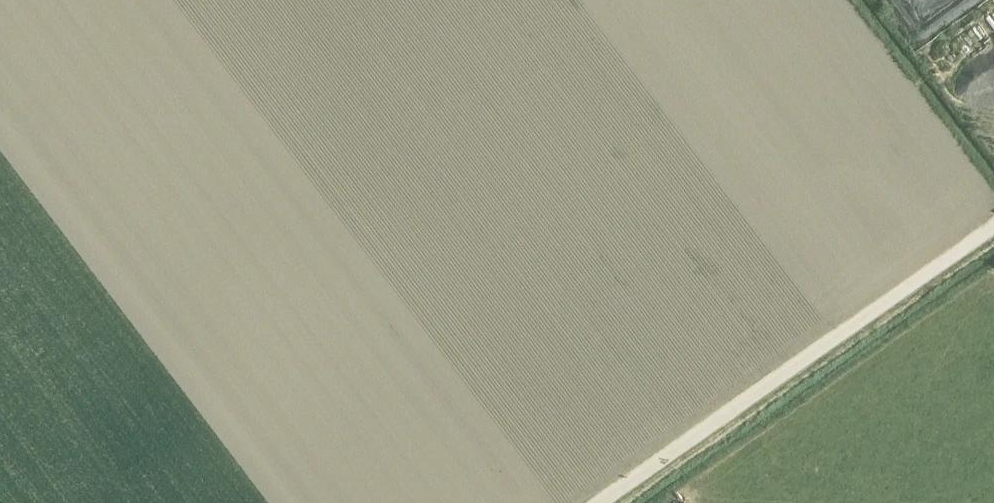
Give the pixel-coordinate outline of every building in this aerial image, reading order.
[(957,108),(992,90),(983,72),(948,90),(957,108)]
